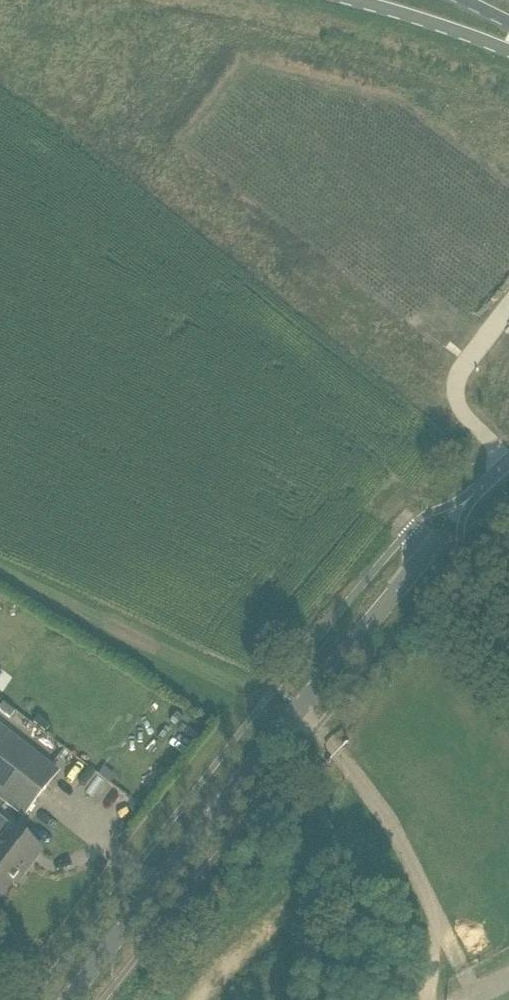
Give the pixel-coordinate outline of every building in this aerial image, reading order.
[(7,805),(23,817),(57,773),(42,761),(0,728),(0,799),(7,805)] [(41,851),(11,828),(0,842),(0,898),(17,876),(20,878),(41,851)]
